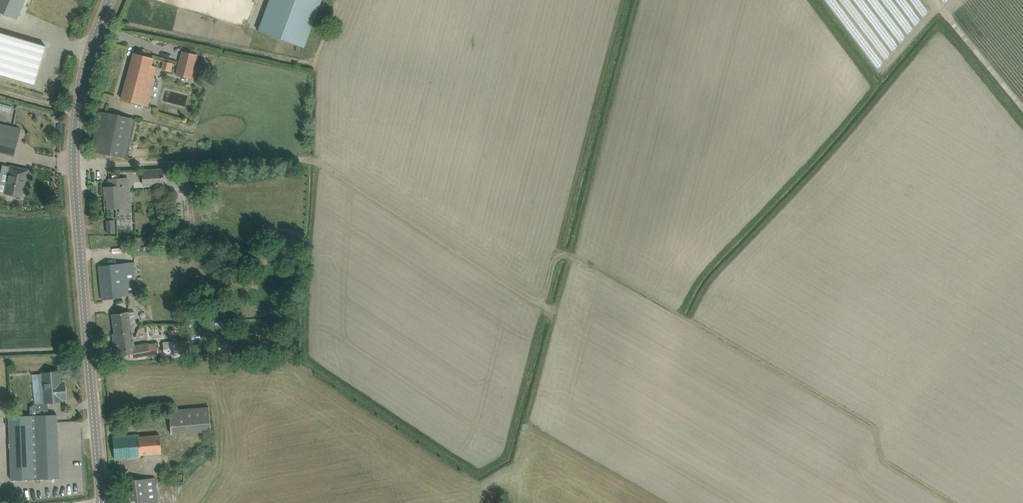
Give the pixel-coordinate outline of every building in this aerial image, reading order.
[(17,20),(25,0),(0,0),(0,13),(17,20)] [(258,31),(303,47),(321,0),(269,0),(258,31)] [(59,10),(59,16),(51,16),(51,28),(66,28),(66,10),(59,10)] [(34,85),(45,47),(0,33),(0,75),(34,85)] [(181,51),(175,75),(191,79),(196,55),(181,51)] [(152,78),(150,78),(147,77),(152,59),(143,56),(134,54),(121,99),(131,102),(145,105),(152,78)] [(170,71),(173,63),(163,61),(161,69),(170,71)] [(134,127),(136,119),(99,112),(91,151),(101,153),(127,159),(134,127)] [(14,155),(20,128),(0,124),(0,152),(14,155)] [(28,170),(10,166),(5,194),(21,197),(25,182),(26,182),(28,170)] [(164,171),(142,172),(143,186),(164,184),(164,171)] [(182,178),(181,187),(194,187),(194,179),(182,178)] [(107,209),(117,208),(125,208),(123,187),(126,187),(126,179),(119,179),(109,180),(110,187),(104,188),(104,195),(106,195),(107,209)] [(107,234),(115,233),(114,220),(106,221),(107,234)] [(155,241),(147,241),(147,247),(135,247),(136,256),(155,255),(155,241)] [(102,300),(112,299),(123,298),(122,296),(129,296),(129,297),(137,296),(134,263),(121,264),(99,266),(102,300)] [(113,335),(114,342),(134,339),(131,325),(135,325),(133,312),(127,313),(112,315),(115,334),(113,335)] [(131,358),(150,355),(150,358),(188,354),(188,349),(190,349),(189,340),(166,341),(166,340),(164,340),(164,348),(162,349),(158,349),(157,345),(150,345),(150,343),(135,344),(134,339),(114,342),(116,356),(130,354),(131,358)] [(35,415),(9,416),(11,480),(49,479),(59,478),(59,463),(57,415),(48,415),(47,403),(62,401),(62,400),(66,400),(65,389),(61,390),(59,371),(41,373),(44,404),(34,404),(35,415)] [(171,435),(211,431),(209,407),(169,410),(171,435)] [(114,459),(124,458),(140,457),(140,455),(162,453),(160,436),(139,438),(138,435),(113,437),(114,459)] [(177,468),(167,468),(167,478),(177,478),(177,468)] [(155,477),(139,479),(121,481),(124,502),(158,502),(155,477)]
